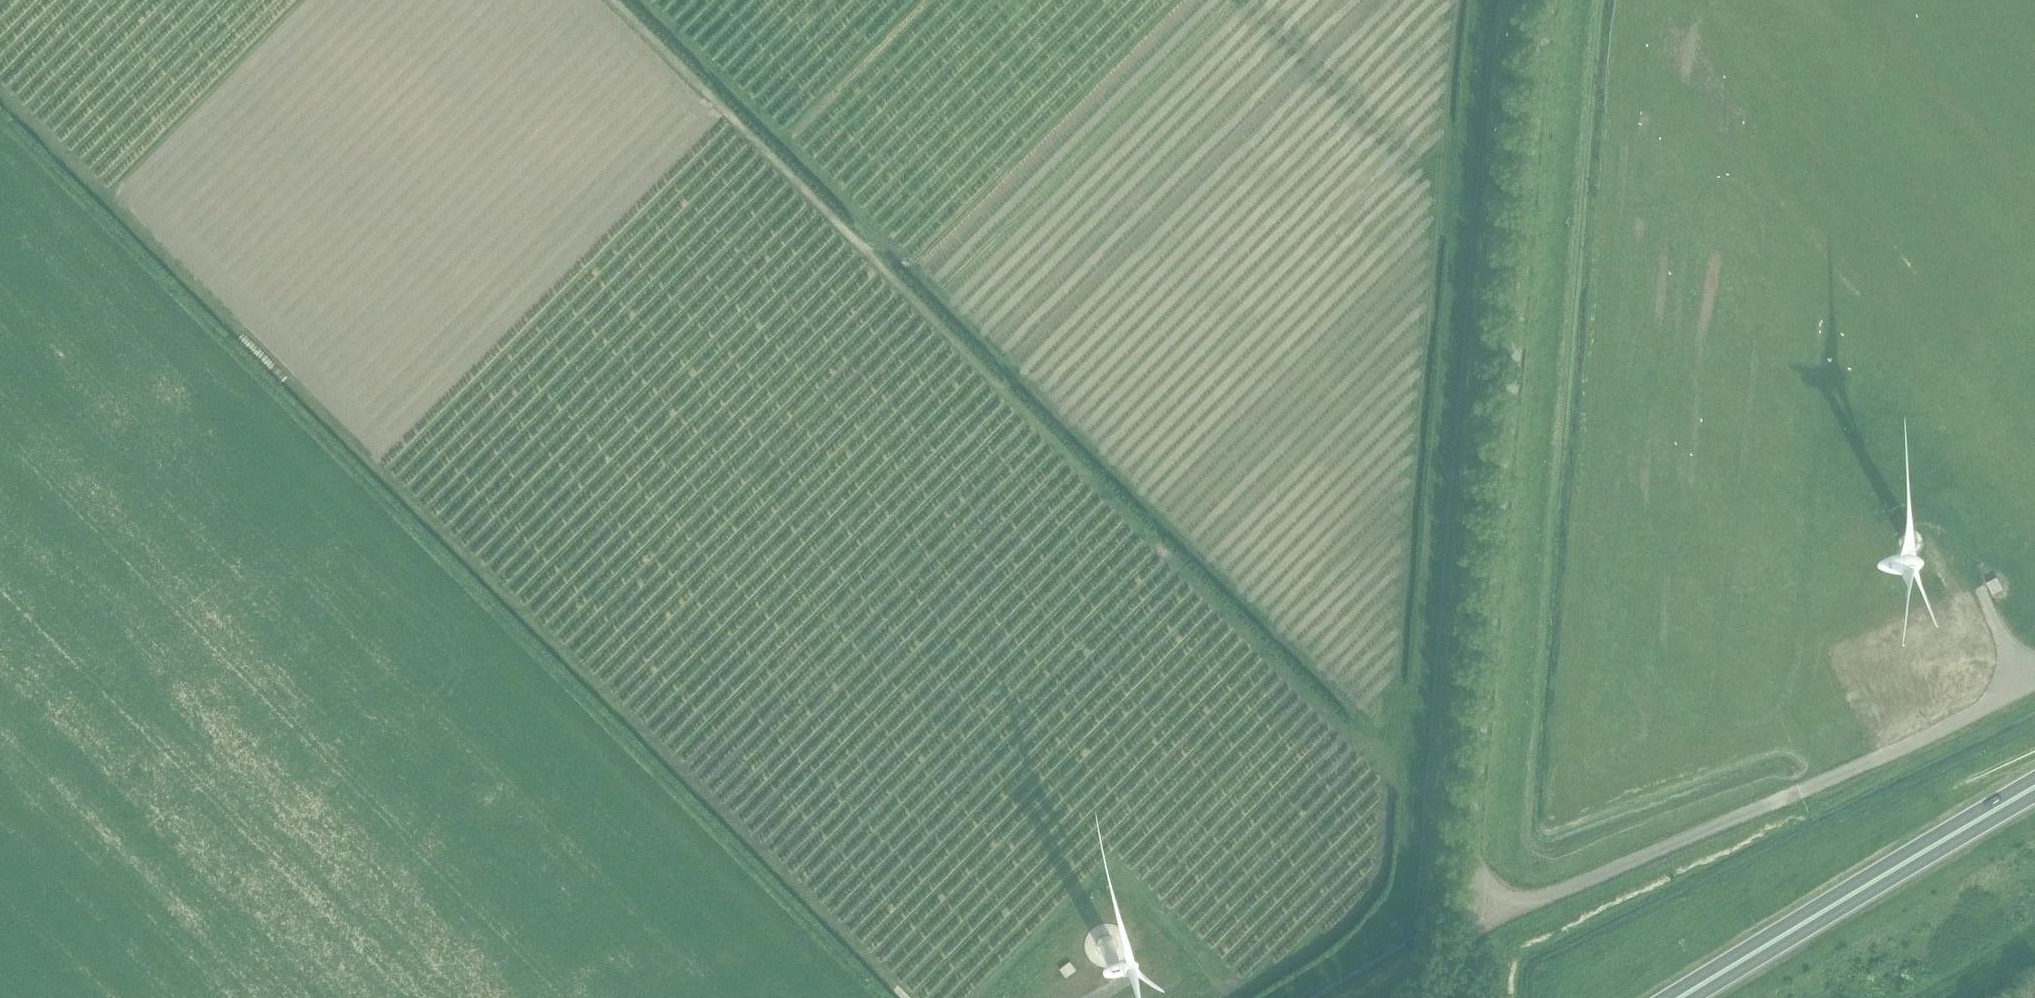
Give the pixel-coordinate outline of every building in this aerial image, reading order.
[(1905,538),(1904,541),(1905,544),(1907,547),(1909,548),(1912,548),(1915,547),(1917,544),(1918,541),(1917,538),(1915,536),(1913,535),(1909,535),(1907,536),(1905,538)] [(1100,941),(1099,944),(1099,947),(1100,950),(1103,952),(1106,952),(1109,951),(1111,949),(1112,946),(1112,943),(1111,941),(1108,939),(1105,938),(1102,939),(1100,941)]
